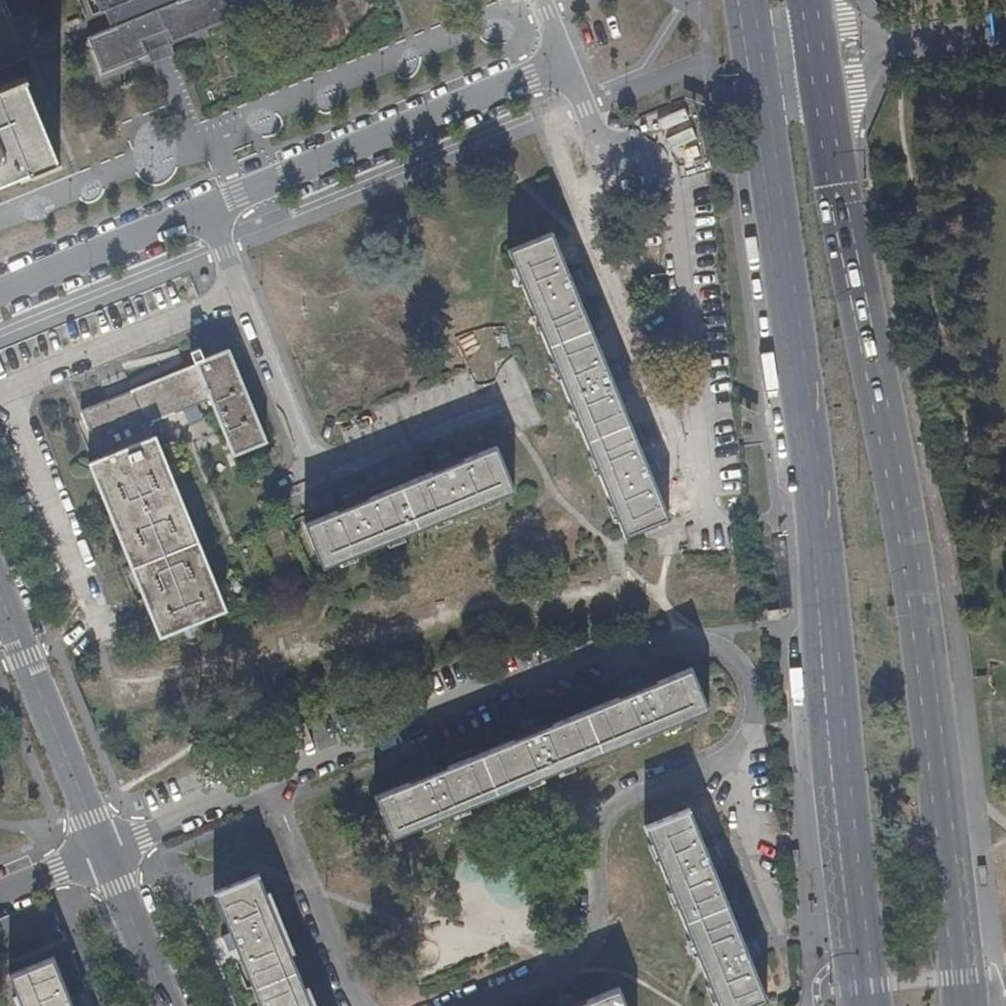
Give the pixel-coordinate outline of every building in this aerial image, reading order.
[(197,0),(93,0),(97,11),(103,10),(111,26),(86,36),(101,71),(144,53),(139,40),(160,32),(166,45),(209,28),(197,0)] [(209,28),(277,0),(197,0),(209,28)] [(139,40),(144,53),(148,60),(168,52),(166,45),(160,32),(139,40)] [(29,166),(31,171),(59,160),(58,158),(55,159),(47,141),(42,143),(24,99),(30,97),(22,79),(24,78),(23,74),(0,84),(0,178),(29,166)] [(606,368),(573,288),(579,286),(577,280),(573,272),(567,274),(550,234),(509,251),(623,534),(668,516),(652,476),(657,474),(654,466),(651,459),(645,461),(612,380),(618,378),(615,371),(613,365),(606,368)] [(194,367),(83,412),(100,458),(88,464),(158,637),(227,611),(157,437),(155,439),(148,425),(209,401),(232,457),(267,443),(228,350),(193,364),(194,367)] [(442,469),(362,503),(360,499),(353,502),(346,505),(348,509),(306,527),(324,569),(515,488),(497,446),(456,463),(454,458),(447,462),(440,464),(442,469)] [(629,690),(632,696),(541,732),(538,726),(531,729),(526,731),(529,737),(437,773),(435,769),(428,772),(421,774),(423,779),(376,797),(391,837),(709,713),(693,672),(644,690),(642,685),(635,687),(629,690)] [(749,960),(747,955),(743,945),(710,864),(688,811),(644,829),(717,1005),(756,1005),(766,1002),(749,960)] [(255,875),(212,892),(229,934),(223,936),(225,943),(228,949),(234,947),(259,1005),(308,1005),(255,875)] [(77,1003),(74,995),(69,996),(53,957),(10,975),(22,1005),(78,1005),(77,1003)] [(619,990),(579,1005),(626,1005),(619,990)]
